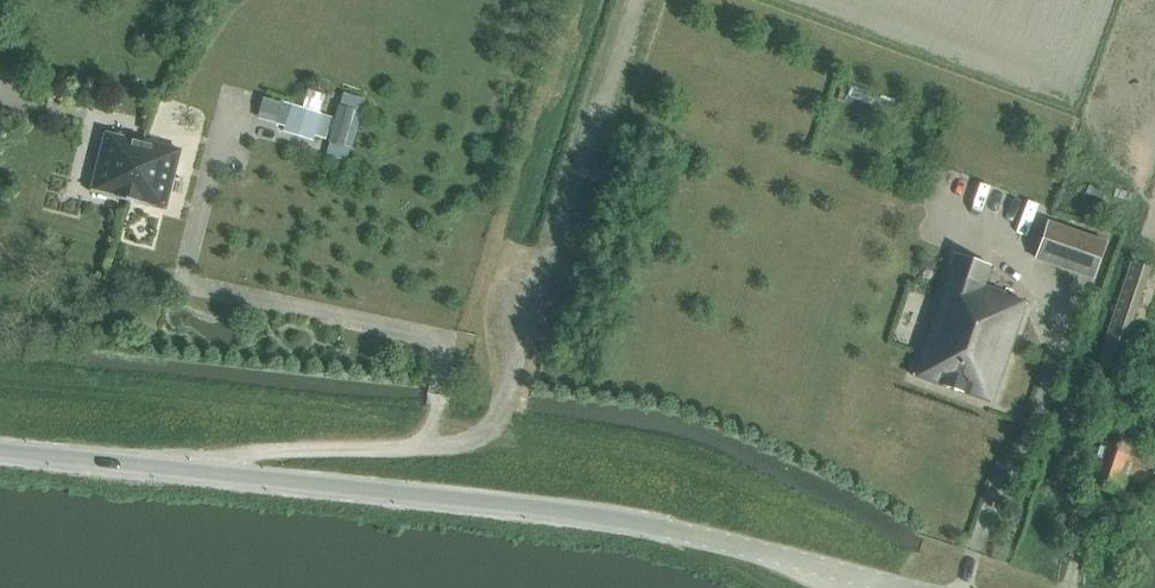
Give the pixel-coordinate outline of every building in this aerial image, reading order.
[(287,128),(313,136),(320,114),(294,106),(287,128)] [(330,142),(343,146),(353,112),(340,108),(330,142)] [(91,192),(165,211),(180,151),(128,138),(128,140),(106,134),(91,192)] [(1036,260),(1095,280),(1108,239),(1051,220),(1036,260)] [(985,287),(992,265),(956,253),(915,375),(993,403),(1028,302),(985,287)] [(1096,365),(1115,371),(1150,266),(1131,260),(1096,365)] [(1120,495),(1126,479),(1151,488),(1154,478),(1154,459),(1103,442),(1089,484),(1120,495)]
